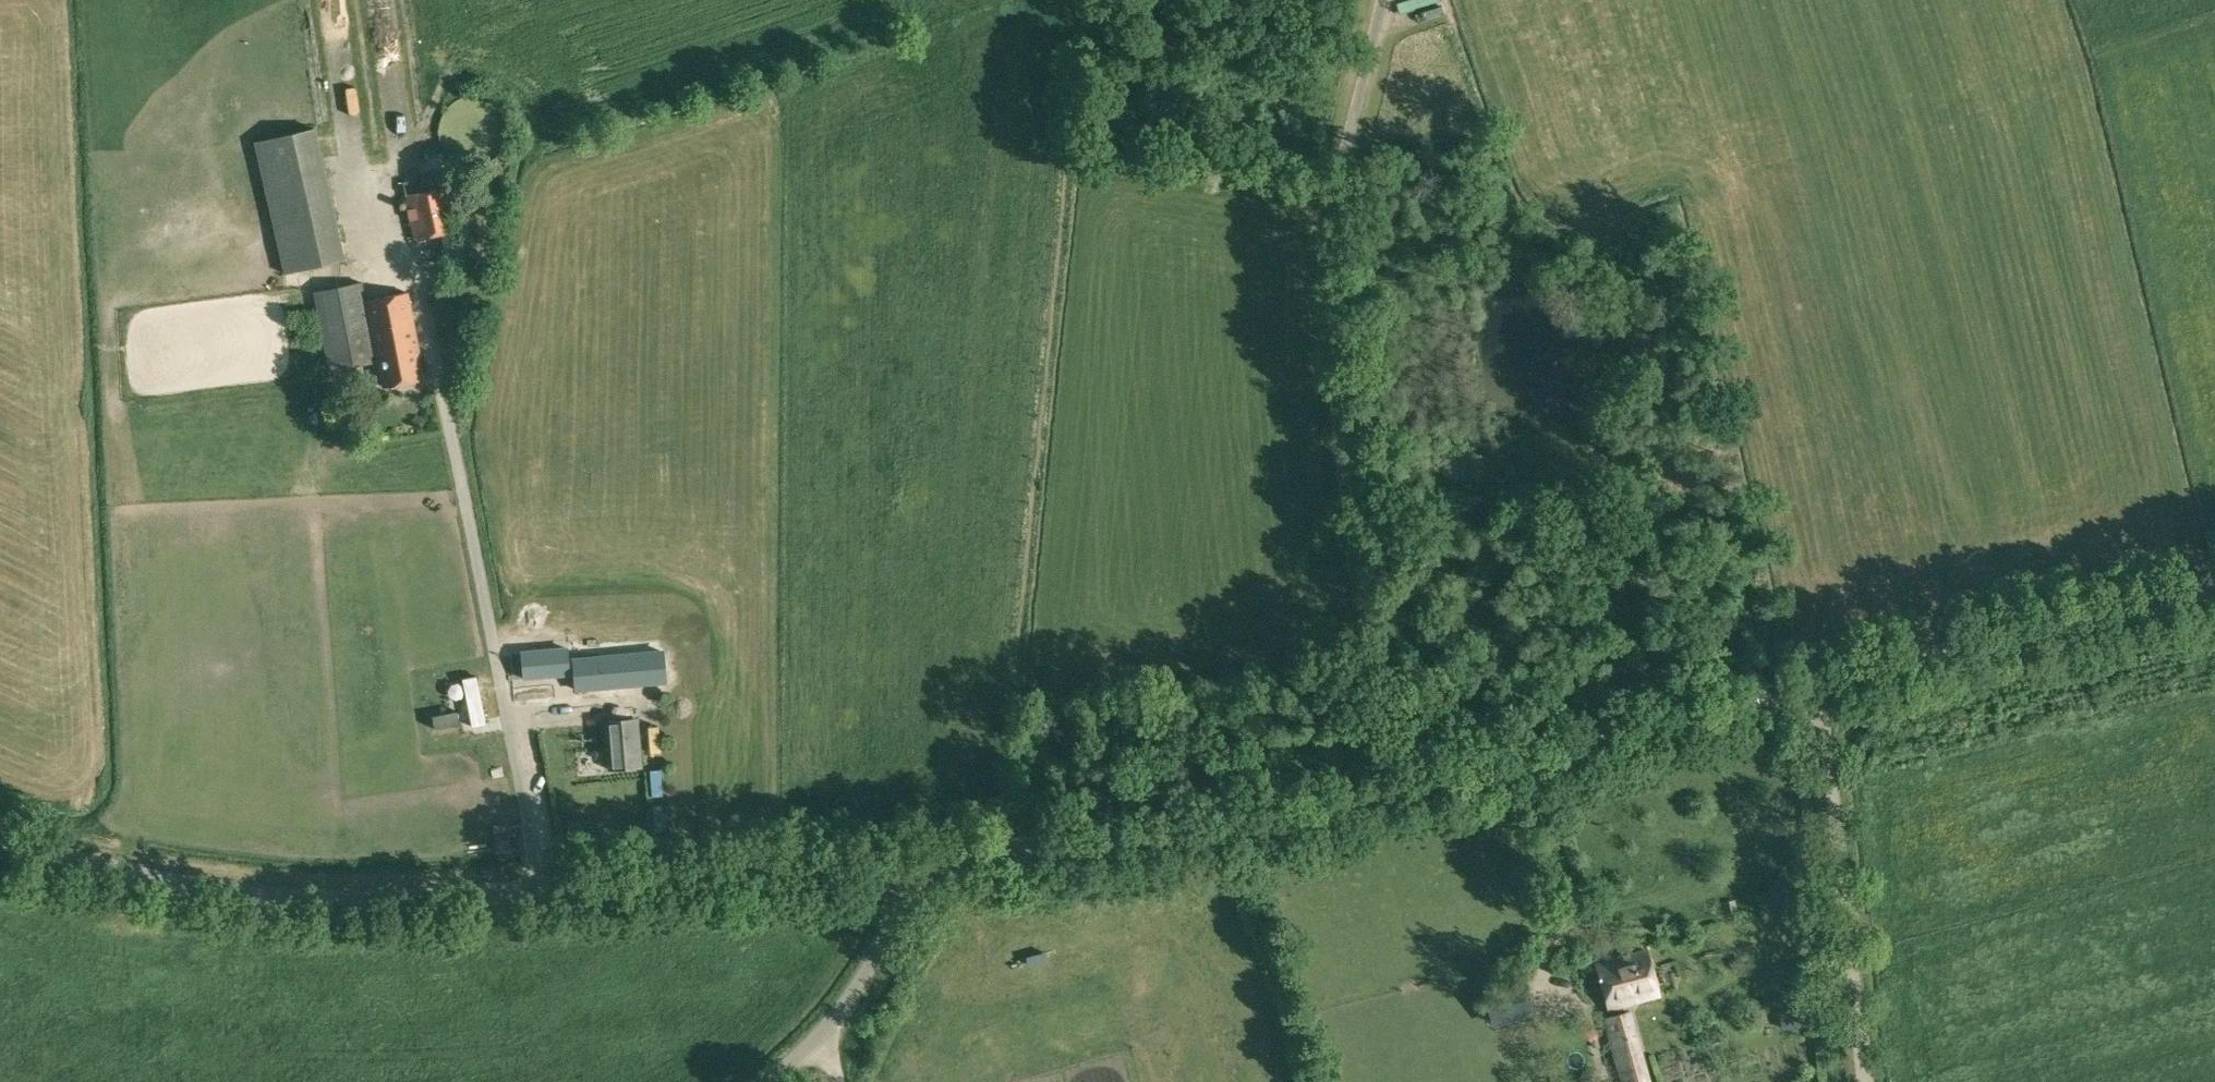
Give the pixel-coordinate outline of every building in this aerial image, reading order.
[(404,0),(381,0),(382,8),(404,5),(404,0)] [(513,126),(513,125),(513,118),(511,112),(507,106),(502,100),(497,97),(491,94),(486,93),(480,92),(472,93),(466,96),(461,99),(456,103),(452,109),(450,115),(448,120),(448,127),(449,134),(451,139),(455,145),(460,150),(465,154),(470,156),(476,157),(483,158),(490,157),(495,154),(500,151),(505,147),(508,143),(511,138),(513,132),(513,126)] [(254,140),(286,274),(345,259),(313,128),(254,140)] [(405,193),(415,238),(441,233),(444,248),(463,245),(451,185),(405,193)] [(363,282),(315,292),(330,369),(379,359),(367,300),(363,282)] [(367,300),(379,359),(385,386),(423,378),(418,351),(420,351),(409,292),(367,300)] [(571,675),(568,645),(521,650),(523,679),(571,675)] [(663,648),(572,656),(576,691),(667,683),(663,648)] [(486,723),(476,676),(461,679),(471,726),(486,723)] [(457,710),(432,715),(434,728),(460,724),(457,710)] [(606,721),(610,768),(643,765),(639,718),(606,721)] [(1726,914),(1737,911),(1734,899),(1723,902),(1726,914)] [(1594,961),(1608,1010),(1661,995),(1647,948),(1594,961)] [(1482,988),(1493,1025),(1534,1013),(1524,978),(1482,988)] [(1628,1081),(1641,1081),(1648,1080),(1630,1010),(1610,1016),(1628,1081)]
